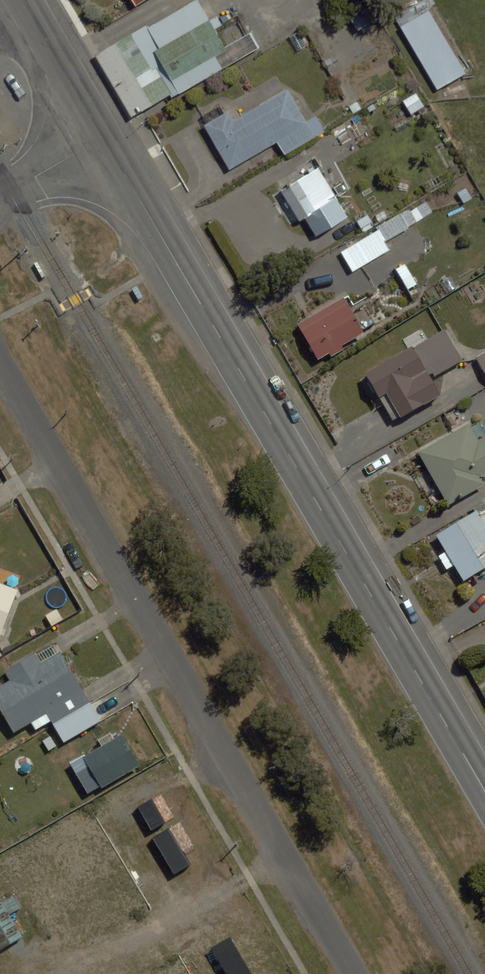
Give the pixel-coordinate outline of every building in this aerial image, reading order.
[(422,0),(416,0),(389,15),(432,89),(463,71),(422,0)] [(169,95),(172,100),(253,52),(242,33),(220,46),(194,2),(95,61),(129,119),(169,95)] [(227,174),(278,144),(285,155),(323,133),(313,117),(307,121),(288,90),(239,119),(232,108),(200,127),(227,174)] [(335,197),(317,167),(278,190),(296,220),(335,197)] [(444,221),(431,199),(337,253),(348,273),(359,267),(365,276),(385,264),(381,256),(390,251),(389,249),(385,242),(421,222),(425,228),(426,231),(444,221)] [(419,284),(406,264),(394,271),(406,292),(419,284)] [(459,362),(440,329),(362,373),(391,426),(440,398),(429,379),(459,362)] [(477,362),(484,375),(484,356),(477,362)] [(475,423),(416,455),(445,508),(478,489),(473,479),(484,473),(484,434),(482,436),(475,423)] [(484,571),(484,516),(483,517),(478,509),(433,538),(445,556),(436,562),(443,573),(452,567),(463,585),(484,571)] [(17,592),(0,585),(0,637),(17,592)] [(9,682),(0,687),(0,714),(11,733),(29,722),(34,730),(48,722),(61,743),(104,717),(63,649),(45,660),(39,650),(3,672),(9,682)] [(85,796),(136,766),(117,734),(99,744),(103,750),(70,770),(85,796)] [(0,898),(0,947),(19,938),(0,898)]
